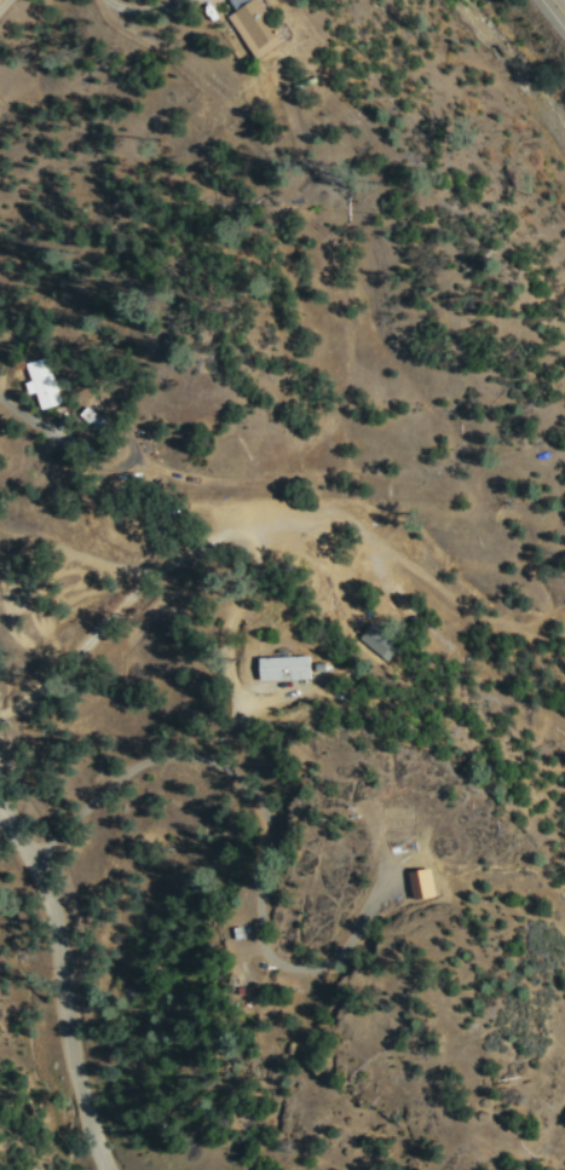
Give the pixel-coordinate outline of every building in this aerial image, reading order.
[(274,0),(243,0),(250,12),(242,17),(269,60),(300,41),(274,0)] [(32,380),(27,382),(31,393),(36,392),(42,409),(62,402),(46,356),(26,363),(32,380)] [(392,641),(375,620),(358,633),(375,654),(392,641)] [(261,678),(312,677),(311,653),(261,655),(261,678)]
